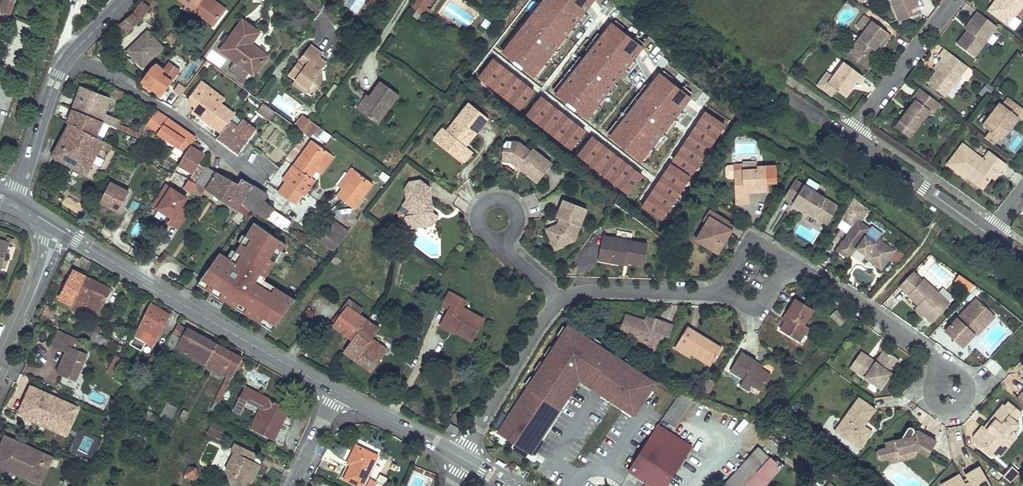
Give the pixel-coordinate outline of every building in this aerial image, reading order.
[(11,14),(13,0),(1,0),(0,8),(0,12),(11,14)] [(212,5),(205,0),(180,0),(213,25),(222,13),(212,5)] [(222,13),(225,9),(213,0),(205,0),(212,5),(222,13)] [(427,4),(430,0),(415,0),(411,6),(420,13),(427,4)] [(521,34),(534,45),(550,27),(547,24),(561,6),(554,0),(550,0),(521,34)] [(890,2),(898,22),(919,12),(914,0),(887,0),(890,2)] [(998,0),(997,0),(988,12),(990,13),(1000,1),(998,0)] [(1000,1),(990,13),(1007,26),(1022,5),(1022,0),(998,0),(1000,1)] [(118,25),(122,29),(126,33),(141,18),(148,8),(140,2),(132,13),(118,25)] [(997,27),(977,12),(972,19),(975,21),(967,31),(957,44),(974,57),(997,27)] [(891,35),(872,21),(865,15),(856,26),(864,32),(846,55),(867,71),(874,62),(868,58),(877,47),(880,50),(891,35)] [(975,21),(972,19),(964,28),(967,31),(975,21)] [(250,40),(251,40),(252,38),(254,39),(260,32),(243,20),(221,49),(253,73),(267,54),(250,40)] [(146,30),(125,51),(131,57),(136,61),(141,67),(162,46),(146,30)] [(313,81),(315,83),(318,84),(322,79),(320,69),(325,62),(318,57),(321,53),(310,45),(300,57),(302,59),(300,61),(298,60),(288,74),(295,78),(308,88),(313,81)] [(967,67),(947,51),(942,58),(945,60),(936,71),(927,83),(945,97),(957,80),(967,67)] [(945,60),(942,58),(934,69),(936,71),(945,60)] [(864,77),(844,62),(827,84),(844,97),(856,82),(859,84),(864,77)] [(161,69),(159,71),(158,73),(151,68),(142,81),(160,94),(172,77),(161,69)] [(308,88),(295,78),(293,80),(293,83),(305,92),(308,88)] [(225,98),(201,80),(185,101),(193,107),(190,112),(220,134),(230,120),(235,113),(221,103),(225,98)] [(308,88),(312,92),(318,84),(315,83),(313,81),(308,88)] [(399,95),(380,81),(369,96),(359,110),(378,124),(399,95)] [(104,96),(81,86),(72,110),(101,122),(115,128),(118,120),(103,113),(109,97),(105,95),(104,96)] [(940,105),(919,89),(912,97),(916,100),(900,121),(914,132),(930,111),(933,113),(940,105)] [(271,102),(288,115),(296,105),(280,91),(271,102)] [(369,96),(365,93),(355,107),(359,110),(369,96)] [(1008,98),(1003,105),(1000,103),(982,126),(990,132),(999,139),(1001,140),(1018,118),(1020,120),(1022,117),(1022,109),(1008,98)] [(264,107),(266,108),(268,110),(270,107),(263,102),(257,110),(260,112),(264,107)] [(488,117),(469,102),(446,130),(438,141),(458,158),(467,147),(463,143),(466,138),(469,141),(488,117)] [(98,129),(101,122),(72,110),(67,123),(69,124),(84,131),(95,136),(98,129)] [(146,124),(185,151),(186,149),(194,138),(155,110),(146,124)] [(248,141),(257,129),(242,118),(237,125),(230,120),(220,134),(216,139),(237,154),(248,141)] [(304,132),(309,136),(317,124),(309,119),(300,130),(304,132)] [(914,132),(900,121),(895,128),(909,138),(914,132)] [(52,155),(67,163),(84,131),(69,124),(52,155)] [(312,134),(325,143),(330,135),(317,126),(312,134)] [(446,130),(442,127),(434,138),(438,141),(446,130)] [(84,131),(67,163),(85,173),(99,147),(107,151),(110,145),(95,136),(84,131)] [(999,139),(990,132),(985,139),(994,146),(999,139)] [(329,152),(312,139),(288,171),(292,175),(287,182),(303,194),(304,195),(310,187),(302,181),(306,175),(310,177),(315,171),(329,152)] [(553,164),(533,149),(531,151),(520,142),(512,141),(511,150),(504,149),(503,161),(512,162),(519,168),(523,164),(527,167),(526,169),(532,174),(530,176),(539,183),(553,164)] [(754,144),(735,144),(735,153),(754,153),(754,144)] [(473,151),(467,147),(458,158),(464,162),(473,151)] [(985,185),(990,178),(996,171),(999,173),(1006,164),(989,151),(982,160),(967,148),(952,167),(952,168),(962,176),(966,171),(985,185)] [(186,149),(185,151),(173,171),(185,177),(199,157),(186,149)] [(319,173),(332,155),(329,152),(315,171),(319,173)] [(789,163),(792,158),(784,154),(781,158),(789,163)] [(512,162),(503,161),(502,167),(510,168),(515,173),(519,168),(512,162)] [(742,164),(743,168),(743,178),(735,178),(735,204),(751,204),(750,194),(750,188),(759,188),(759,193),(768,192),(768,182),(778,182),(777,167),(759,167),(758,164),(742,164)] [(195,182),(205,187),(215,172),(206,166),(195,182)] [(337,185),(341,189),(355,170),(350,168),(337,185)] [(743,168),(734,168),(735,178),(743,178),(743,168)] [(354,208),(363,195),(372,183),(355,170),(341,189),(336,195),(354,208)] [(292,175),(288,171),(283,179),(287,182),(292,175)] [(985,185),(966,171),(962,176),(966,179),(967,177),(982,188),(985,185)] [(999,173),(996,171),(990,178),(993,181),(999,173)] [(215,172),(205,187),(237,209),(242,201),(252,185),(242,178),(238,185),(215,172)] [(433,205),(430,187),(420,179),(410,181),(411,187),(405,188),(407,199),(403,204),(410,209),(404,219),(403,222),(407,228),(415,227),(419,220),(426,219),(432,224),(438,215),(434,212),(429,208),(430,205),(433,205)] [(170,221),(179,227),(190,210),(181,204),(188,194),(168,181),(155,201),(174,214),(170,221)] [(830,203),(793,181),(783,197),(792,202),(790,205),(819,222),(830,203)] [(109,182),(99,201),(118,211),(128,192),(109,182)] [(296,203),(303,194),(287,182),(280,192),(296,203)] [(242,201),(249,206),(255,211),(256,210),(284,229),(290,221),(263,201),(267,194),(261,190),(252,185),(242,201)] [(134,214),(141,199),(134,195),(126,210),(134,214)] [(587,208),(564,199),(557,216),(560,218),(558,223),(547,229),(551,239),(555,248),(575,239),(587,208)] [(850,228),(834,252),(847,261),(855,250),(864,257),(862,260),(880,272),(894,251),(877,239),(876,241),(874,244),(864,236),(866,234),(869,229),(857,221),(863,211),(850,202),(839,220),(850,228)] [(837,207),(830,203),(819,222),(826,226),(837,207)] [(733,227),(709,211),(702,222),(707,225),(711,227),(700,244),(716,254),(725,240),(722,238),(725,233),(728,235),(733,227)] [(344,236),(348,230),(333,219),(329,224),(344,236)] [(341,239),(344,236),(329,224),(327,222),(318,235),(334,248),(341,239)] [(285,244),(252,224),(229,260),(218,253),(195,285),(270,332),(295,300),(264,281),(285,244)] [(697,242),(700,244),(711,227),(707,225),(697,242)] [(876,241),(866,234),(864,236),(874,244),(876,241)] [(613,240),(630,243),(630,238),(614,235),(613,240)] [(613,240),(600,238),(596,261),(622,266),(622,262),(627,263),(642,266),(645,246),(630,243),(613,240)] [(2,269),(10,246),(0,242),(0,269),(2,269)] [(897,263),(903,254),(896,249),(890,258),(897,263)] [(72,270),(58,297),(71,304),(86,277),(72,270)] [(951,307),(925,282),(924,283),(915,274),(900,289),(909,298),(908,299),(919,310),(921,308),(931,318),(927,322),(932,327),(951,307)] [(86,277),(71,304),(70,306),(79,311),(81,307),(97,316),(110,290),(86,277)] [(977,290),(970,285),(965,292),(971,297),(977,290)] [(473,340),(485,319),(464,307),(467,301),(449,291),(441,305),(448,309),(441,322),(457,331),(473,340)] [(812,310),(795,299),(785,315),(789,317),(785,322),(779,332),(793,341),(798,334),(802,336),(807,329),(802,325),(812,310)] [(992,316),(977,301),(945,334),(963,351),(976,337),(973,335),(992,316)] [(163,351),(169,338),(171,334),(162,328),(169,315),(150,304),(129,344),(132,345),(134,347),(139,338),(163,351)] [(41,320),(44,321),(47,322),(53,308),(47,305),(41,320)] [(371,371),(379,360),(386,349),(370,338),(377,328),(346,306),(332,326),(350,340),(343,351),(371,371)] [(58,310),(53,308),(47,322),(51,324),(58,310)] [(921,308),(919,310),(917,312),(927,322),(931,318),(921,308)] [(845,319),(835,309),(830,315),(840,324),(845,319)] [(643,321),(623,314),(617,332),(636,339),(655,346),(664,321),(654,318),(652,324),(643,321)] [(652,324),(654,318),(645,315),(643,321),(652,324)] [(996,319),(992,316),(973,335),(976,337),(977,339),(996,319)] [(175,347),(205,363),(216,344),(177,322),(171,334),(169,338),(178,343),(175,347)] [(457,331),(441,322),(439,325),(455,335),(457,331)] [(527,387),(497,433),(529,454),(559,408),(566,398),(569,394),(576,384),(579,379),(601,393),(611,400),(623,408),(632,414),(633,415),(655,383),(632,368),(622,361),(599,346),(589,340),(567,325),(566,328),(559,337),(553,348),(546,357),(543,363),(537,372),(534,377),(527,387)] [(556,335),(559,337),(566,328),(562,325),(556,335)] [(721,349),(685,328),(673,349),(681,353),(683,350),(691,354),(710,366),(721,349)] [(65,333),(58,330),(52,345),(58,348),(65,333)] [(84,342),(65,333),(58,348),(66,353),(59,369),(62,371),(60,374),(76,381),(89,353),(80,350),(84,342)] [(798,334),(793,341),(797,344),(802,336),(798,334)] [(601,342),(591,336),(589,340),(599,346),(601,342)] [(655,346),(636,339),(634,346),(653,352),(655,346)] [(216,344),(205,363),(227,375),(211,408),(215,411),(242,358),(216,344)] [(543,355),(546,357),(553,348),(549,345),(543,355)] [(683,350),(681,353),(688,358),(691,354),(683,350)] [(878,366),(886,353),(883,351),(874,363),(878,366)] [(754,362),(741,353),(729,371),(743,380),(739,387),(747,392),(751,386),(759,391),(769,376),(761,372),(752,366),(754,362)] [(872,367),(863,361),(855,373),(879,390),(898,362),(886,353),(878,366),(874,363),(872,367)] [(872,367),(874,363),(865,357),(863,361),(872,367)] [(634,364),(625,358),(622,361),(632,368),(634,364)] [(533,370),(537,372),(543,363),(540,360),(533,370)] [(752,366),(761,372),(764,368),(754,362),(752,366)] [(524,385),(527,387),(534,377),(530,375),(524,385)] [(573,396),(579,386),(576,384),(569,394),(573,396)] [(31,386),(19,414),(41,424),(44,417),(48,419),(46,423),(61,429),(72,403),(31,386)] [(274,440),(290,409),(244,386),(242,388),(233,409),(240,413),(247,400),(260,407),(250,427),(274,440)] [(694,398),(680,389),(662,417),(676,426),(694,398)] [(611,400),(601,393),(599,397),(609,403),(611,400)] [(563,410),(570,401),(566,398),(559,408),(563,410)] [(875,410),(858,398),(834,432),(860,450),(872,433),(864,427),(875,410)] [(162,414),(166,416),(170,418),(175,406),(167,402),(162,414)] [(68,435),(79,407),(72,403),(61,429),(46,423),(48,419),(44,417),(41,424),(68,435)] [(993,458),(1004,445),(1005,447),(1010,446),(1015,441),(1015,436),(1014,435),(1018,431),(1021,427),(1017,424),(1022,417),(1022,414),(1010,404),(1007,408),(1005,406),(996,418),(998,420),(989,431),(984,428),(976,439),(976,445),(993,458)] [(183,418),(185,415),(186,412),(178,408),(175,414),(183,418)] [(632,414),(623,408),(620,411),(630,418),(632,414)] [(212,422),(208,429),(219,434),(223,427),(212,422)] [(455,435),(458,430),(449,424),(446,429),(455,435)] [(628,470),(627,471),(652,485),(664,485),(689,445),(657,424),(631,466),(628,470)] [(917,452),(926,459),(935,445),(910,429),(909,429),(906,430),(900,441),(883,445),(884,451),(876,453),(878,462),(886,460),(898,456),(897,455),(910,452),(910,454),(917,452)] [(1004,445),(993,458),(1004,458),(1018,440),(1018,431),(1014,435),(1015,436),(1015,441),(1010,446),(1005,447),(1004,445)] [(4,435),(0,444),(0,466),(11,471),(15,463),(17,464),(16,468),(26,473),(29,467),(38,472),(43,461),(48,464),(51,457),(4,435)] [(250,450),(236,443),(233,451),(235,452),(227,468),(232,484),(241,482),(242,485),(243,485),(252,483),(251,474),(253,470),(257,472),(261,465),(253,461),(246,457),(250,450)] [(340,475),(351,480),(362,485),(378,454),(356,444),(340,475)] [(257,453),(250,450),(246,457),(253,461),(257,453)] [(763,462),(752,452),(750,455),(761,464),(763,462)] [(898,456),(886,460),(887,466),(912,460),(917,452),(910,454),(910,452),(897,455),(898,456)] [(750,455),(722,485),(742,485),(761,464),(750,455)] [(41,485),(54,458),(51,457),(48,464),(43,461),(38,472),(29,467),(26,473),(16,468),(17,464),(15,463),(11,471),(41,485)] [(980,469),(966,477),(963,473),(950,481),(953,485),(990,485),(980,469)] [(192,472),(184,470),(182,474),(193,480),(194,478),(192,472)]
